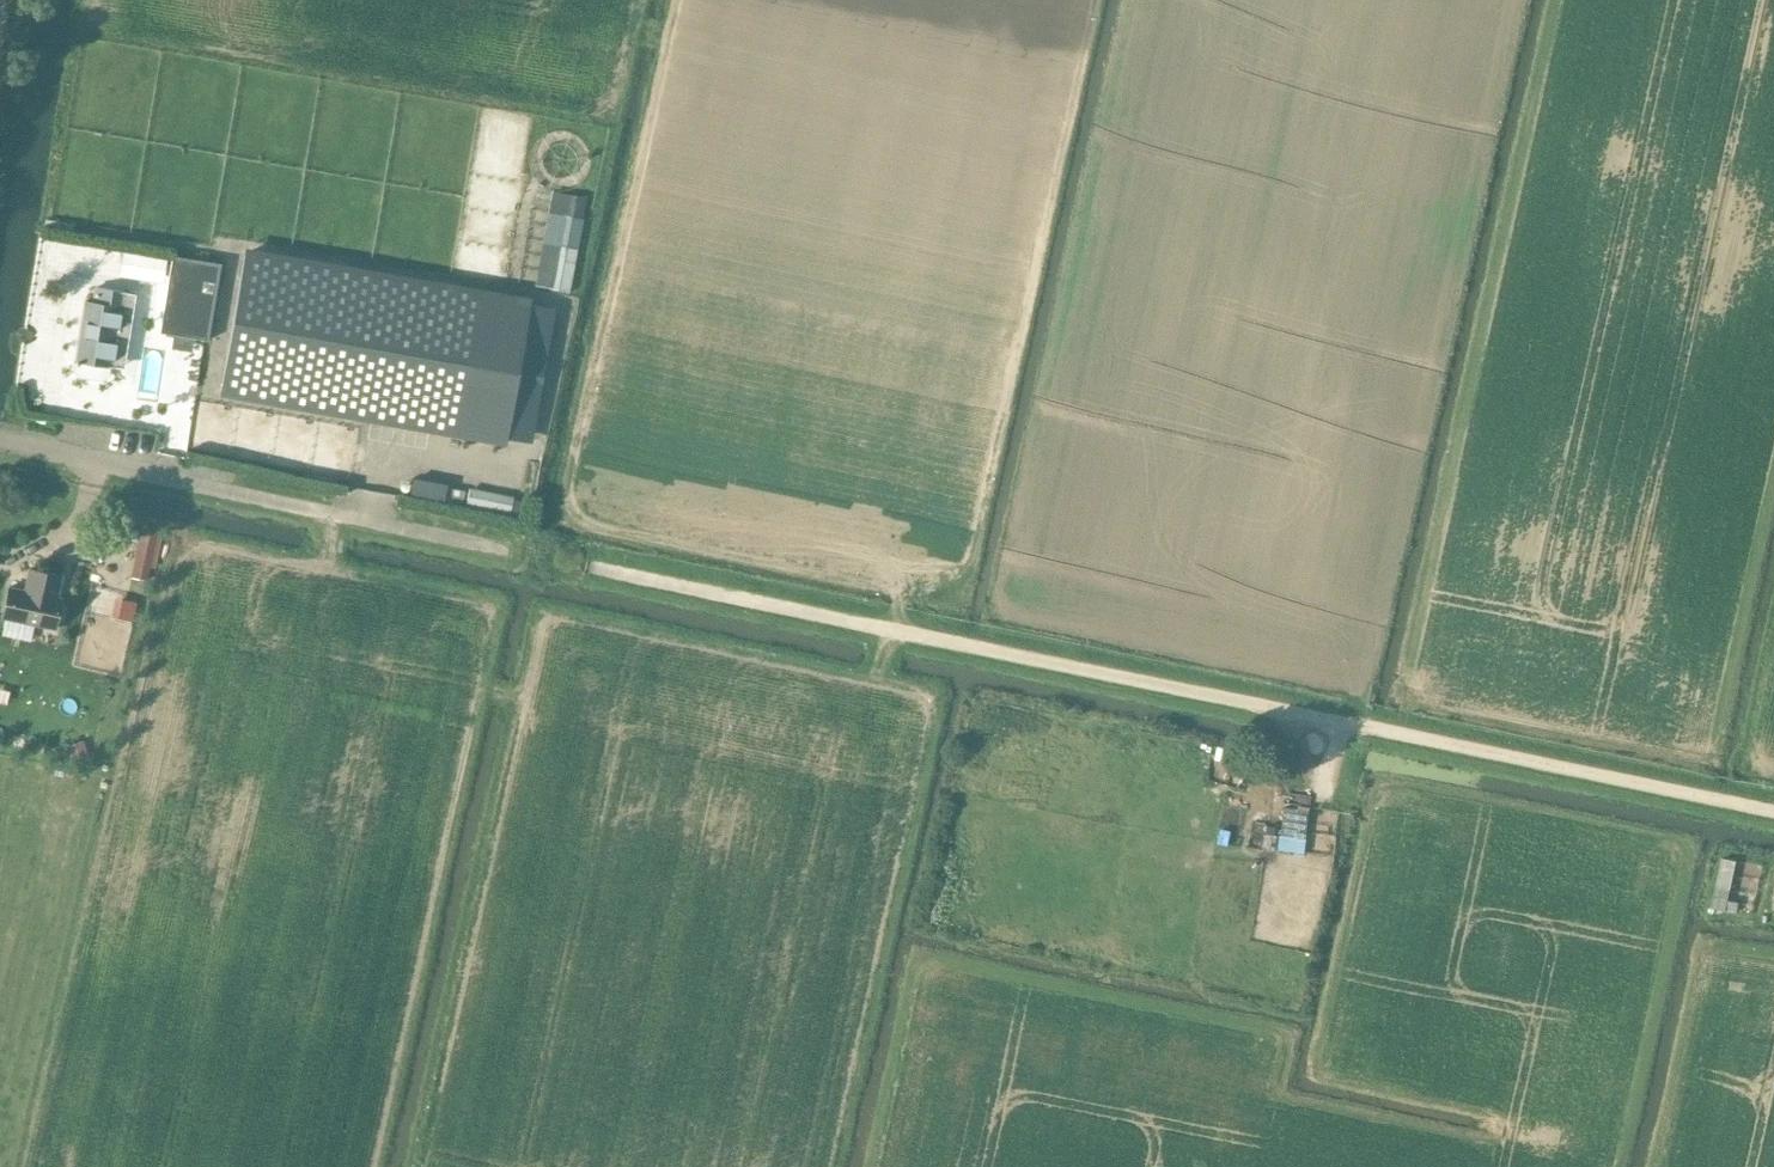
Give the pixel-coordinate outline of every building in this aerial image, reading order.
[(569,205),(553,289),(567,292),(583,208),(569,205)] [(41,240),(15,389),(26,375),(32,379),(29,392),(41,394),(45,366),(51,358),(37,355),(40,341),(47,346),(48,343),(58,329),(31,308),(47,311),(48,305),(55,295),(43,286),(51,274),(84,280),(65,266),(73,255),(53,239),(43,238),(41,240)] [(163,281),(166,255),(123,249),(119,275),(163,281)] [(207,340),(220,264),(172,256),(159,332),(207,340)] [(238,259),(217,394),(502,440),(525,304),(238,259)] [(109,375),(119,308),(125,308),(127,293),(94,288),(92,303),(83,301),(73,369),(79,374),(102,378),(109,375)] [(414,476),(411,493),(449,500),(451,482),(414,476)] [(513,493),(469,485),(465,506),(509,514),(513,493)] [(134,575),(152,578),(159,527),(141,525),(134,575)] [(54,629),(61,598),(57,597),(61,576),(28,569),(24,590),(8,587),(2,618),(54,629)] [(117,597),(115,613),(134,615),(136,600),(117,597)] [(1310,806),(1285,804),(1282,831),(1308,834),(1310,806)] [(1304,849),(1307,836),(1282,832),(1280,845),(1304,849)]
